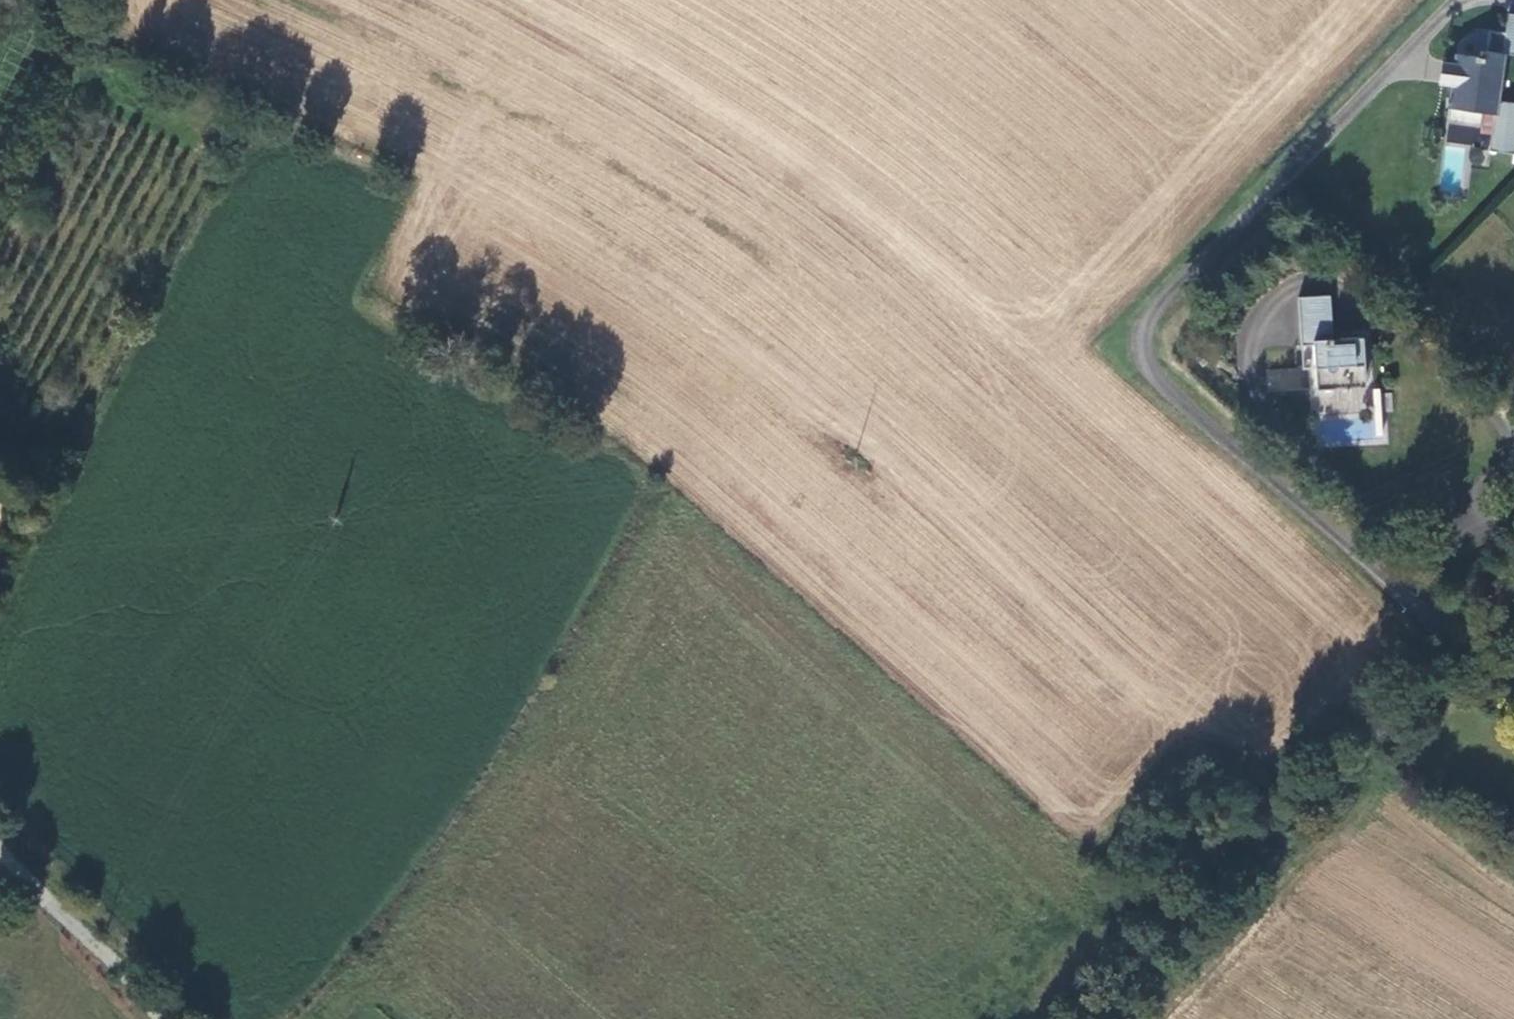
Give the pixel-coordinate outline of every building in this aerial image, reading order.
[(1489,33),(1486,52),(1486,54),(1479,53),(1478,60),(1456,57),(1455,66),(1450,65),(1447,87),(1452,87),(1450,101),(1447,100),(1445,110),(1449,111),(1447,126),(1480,130),(1482,115),(1495,117),(1503,56),(1513,58),(1513,17),(1508,16),(1505,35),(1489,33)] [(1317,393),(1352,392),(1352,389),(1361,388),(1361,383),(1366,383),(1364,340),(1344,341),(1340,342),(1339,342),(1338,344),(1338,346),(1338,347),(1333,347),(1330,299),(1298,301),(1302,350),(1314,349),(1317,393)]
